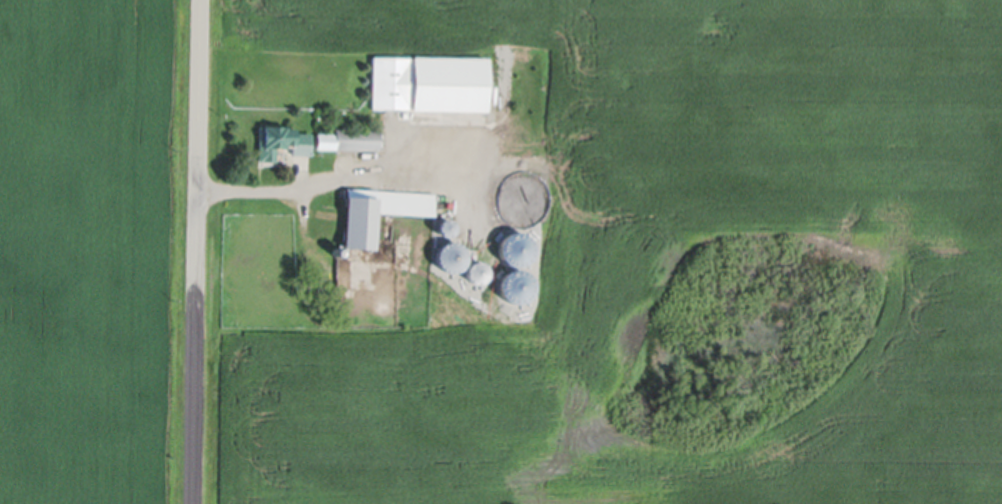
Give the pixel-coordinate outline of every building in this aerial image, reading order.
[(372,112),(373,60),(412,61),(412,62),(487,64),(486,117),(411,116),(411,113),(372,112)] [(258,165),(259,130),(264,130),(264,132),(286,133),(286,135),(295,135),(295,136),(311,137),(311,159),(293,158),(293,152),(285,151),(285,154),(276,154),(275,165),(258,165)] [(316,137),(335,137),(335,131),(378,131),(379,138),(382,138),(381,149),(379,149),(379,152),(336,151),(336,152),(316,152),(316,137)] [(343,256),(345,204),(346,204),(347,192),(375,193),(375,192),(435,196),(434,220),(376,217),(374,257),(343,256)] [(444,244),(444,272),(463,272),(463,244),(444,244)] [(481,283),(484,264),(470,262),(466,280),(481,283)]
